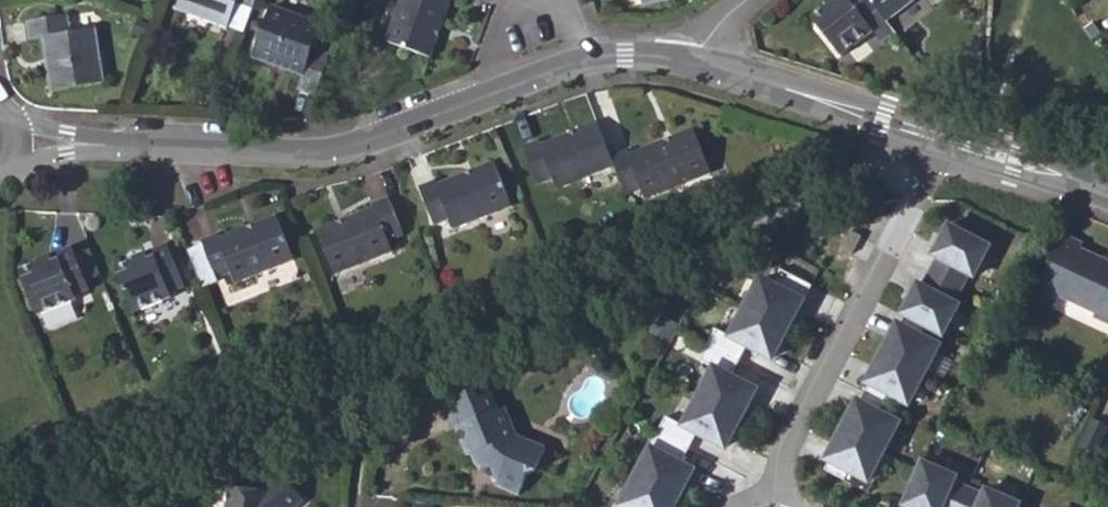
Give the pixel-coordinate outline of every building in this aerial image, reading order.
[(255,0),(178,0),(175,10),(226,28),(227,25),(244,31),(255,0)] [(386,40),(430,56),(450,0),(400,0),(386,40)] [(810,17),(841,57),(873,31),(881,43),(895,33),(886,22),(883,18),(869,0),(840,0),(829,8),(826,5),(810,17)] [(826,5),(829,8),(840,0),(827,0),(824,2),(826,5)] [(883,18),(886,22),(914,0),(869,0),(883,18)] [(315,94),(330,55),(313,48),(321,25),(271,7),(253,57),(302,75),(297,88),(315,94)] [(26,22),(29,40),(42,38),(51,90),(102,82),(93,29),(69,32),(66,17),(26,22)] [(596,122),(540,144),(539,140),(522,147),(538,185),(553,180),(557,189),(614,166),(610,156),(596,122)] [(610,156),(614,166),(626,196),(641,190),(645,199),(710,174),(692,129),(628,154),(626,150),(610,156)] [(420,187),(435,225),(449,219),(454,228),(510,207),(493,163),(436,184),(435,181),(420,187)] [(316,230),(334,274),(392,250),(388,241),(403,234),(388,197),(372,204),(373,207),(316,230)] [(217,233),(201,240),(203,244),(187,251),(201,287),(217,281),(216,278),(232,272),(236,282),(292,260),(275,217),(220,238),(217,233)] [(974,279),(990,248),(949,226),(933,257),(938,260),(923,287),(918,285),(902,316),(906,318),(926,328),(943,337),(959,306),(954,304),(969,276),(974,279)] [(839,249),(853,256),(862,238),(849,231),(839,249)] [(1054,308),(1060,297),(1107,319),(1107,263),(1081,250),(1083,245),(1061,234),(1031,297),(1054,308)] [(116,268),(133,312),(170,297),(169,293),(184,287),(166,243),(152,249),(154,255),(135,263),(133,261),(116,268)] [(19,269),(37,315),(74,300),(73,296),(88,289),(70,246),(55,252),(57,258),(38,265),(37,262),(19,269)] [(717,330),(709,346),(740,362),(748,348),(771,360),(787,331),(789,332),(813,287),(782,270),(774,285),(764,280),(749,309),(746,308),(731,337),(717,330)] [(926,328),(906,318),(902,326),(900,325),(884,355),(882,354),(866,384),(870,386),(866,395),(885,405),(890,397),(907,406),(941,347),(921,336),(926,328)] [(717,370),(684,427),(667,418),(659,433),(690,450),(697,435),(724,449),(740,420),(742,421),(758,391),(732,377),(740,362),(709,346),(701,362),(717,370)] [(239,367),(244,381),(259,374),(253,361),(239,367)] [(438,402),(451,430),(456,428),(469,455),(473,453),(477,462),(497,479),(496,484),(520,494),(528,475),(537,472),(547,448),(520,432),(505,401),(498,404),(490,389),(475,395),(471,387),(438,402)] [(885,405),(866,395),(861,403),(859,402),(826,461),(830,463),(825,471),(845,482),(849,473),(867,483),(901,423),(881,413),(885,405)] [(1096,455),(1107,429),(1107,428),(1094,421),(1082,448),(1096,455)] [(659,433),(650,449),(653,450),(638,479),(636,478),(620,506),(673,506),(676,501),(679,502),(695,471),(682,464),(690,450),(659,433)] [(983,496),(954,484),(957,478),(923,463),(904,506),(1019,506),(1020,505),(986,490),(983,496)] [(303,501),(279,471),(254,491),(227,488),(225,506),(295,506),(303,501)]
